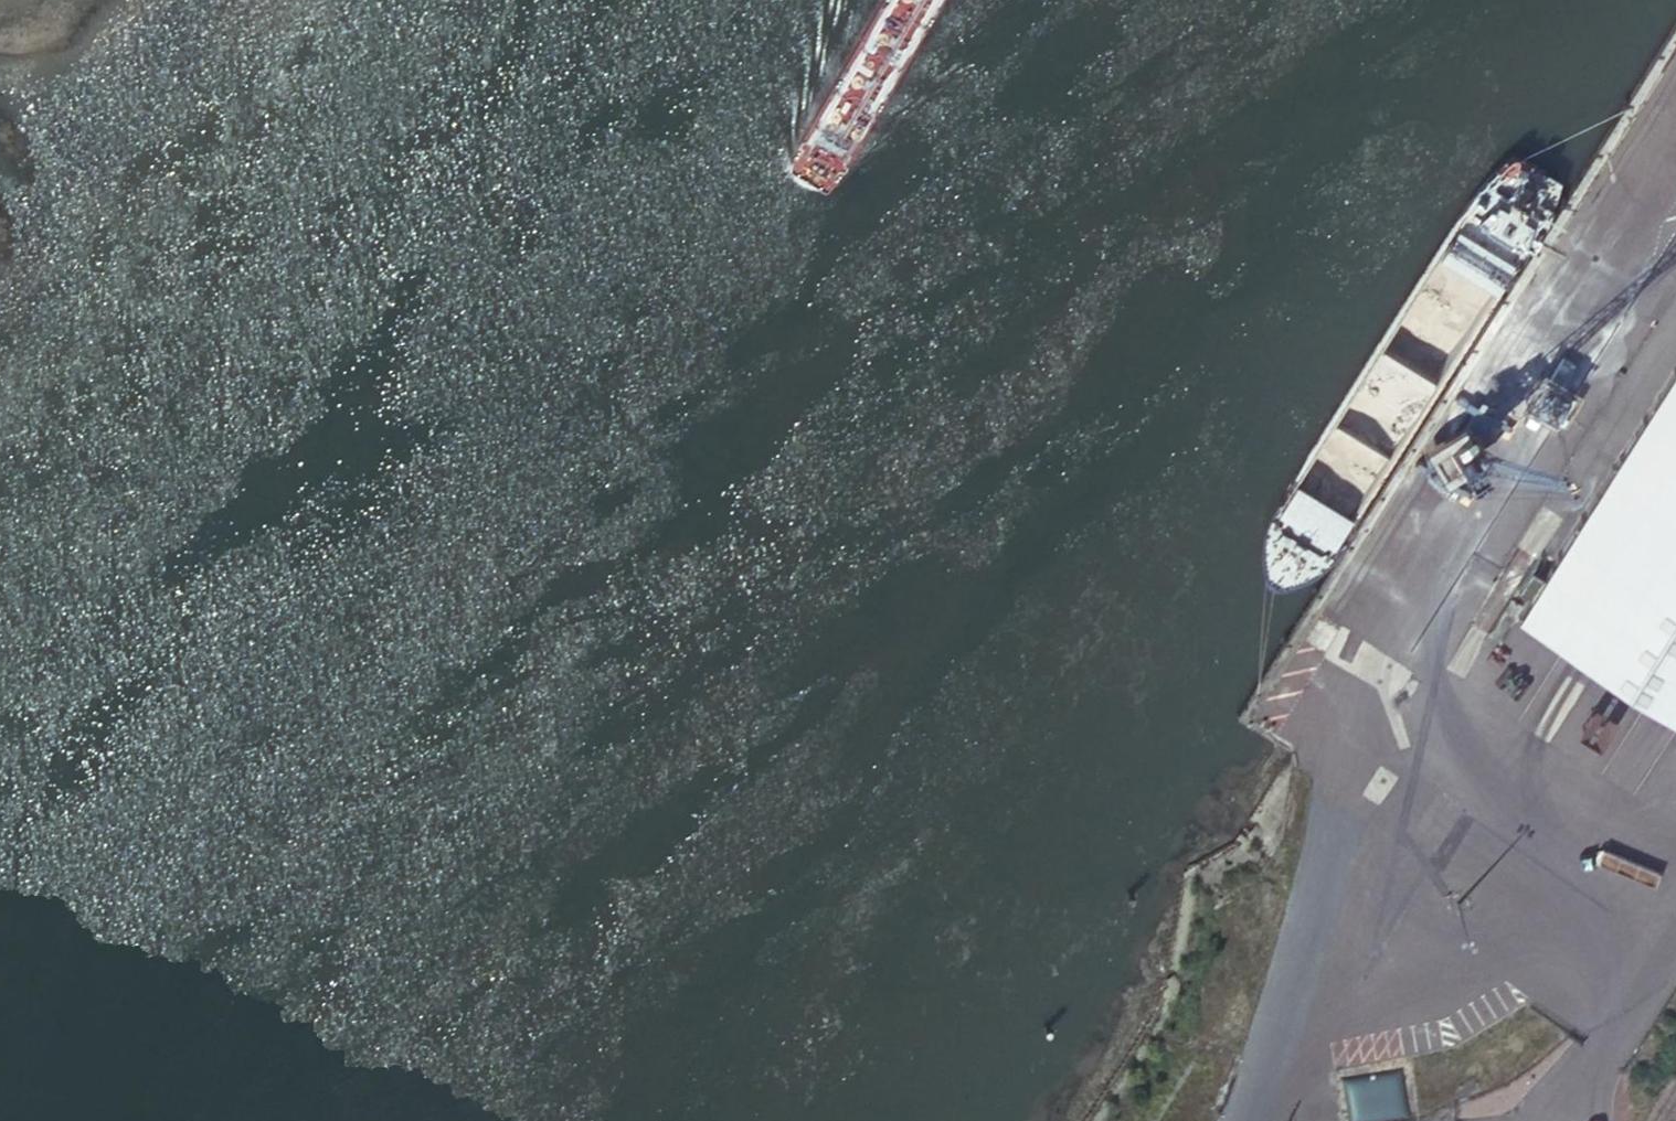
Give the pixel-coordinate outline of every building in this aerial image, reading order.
[(1507,601),(1589,653),(1675,708),(1675,331),(1507,601)]
